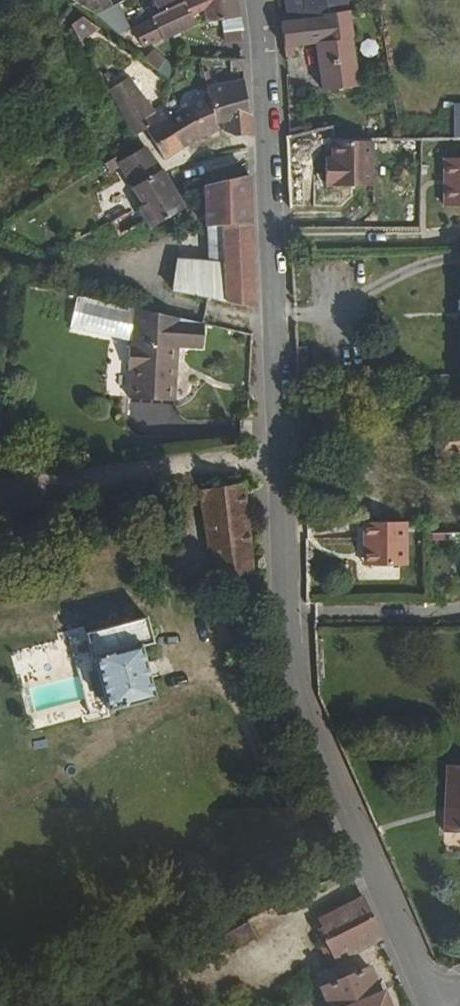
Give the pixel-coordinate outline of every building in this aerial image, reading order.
[(52,20),(64,30),(84,5),(79,0),(78,0),(68,0),(52,20)] [(89,9),(95,13),(119,0),(79,0),(84,5),(89,9)] [(160,11),(161,14),(155,18),(158,23),(195,5),(205,0),(182,0),(160,11)] [(239,0),(205,0),(195,5),(199,18),(214,11),(239,0)] [(242,16),(239,0),(214,11),(216,24),(233,19),(242,16)] [(286,12),(287,24),(331,19),(330,15),(342,13),(342,3),(351,1),(350,0),(291,0),(293,11),(286,12)] [(201,25),(199,18),(195,5),(158,23),(165,38),(166,40),(201,25)] [(367,86),(357,10),(342,13),(330,15),(331,19),(287,24),(290,49),(324,45),(331,91),(367,86)] [(233,31),(242,31),(242,16),(233,19),(233,31)] [(143,49),(165,38),(158,23),(136,35),(143,49)] [(233,44),(242,44),(242,31),(233,31),(233,44)] [(158,57),(151,66),(164,76),(171,67),(158,57)] [(235,74),(246,74),(247,61),(242,61),(235,62),(235,74)] [(171,82),(179,74),(171,67),(164,76),(165,77),(171,82)] [(229,141),(245,137),(252,135),(246,82),(216,91),(219,99),(231,126),(225,128),(229,141)] [(130,96),(125,102),(141,116),(145,110),(130,96)] [(190,147),(225,128),(231,126),(219,99),(175,120),(190,147)] [(165,161),(190,147),(175,120),(169,110),(144,120),(154,138),(165,161)] [(371,119),(370,110),(360,111),(362,121),(371,119)] [(144,120),(128,126),(135,142),(154,138),(144,120)] [(319,120),(298,124),(299,135),(320,132),(319,120)] [(376,185),(375,139),(333,141),(333,158),(334,167),(327,168),(328,185),(335,184),(335,187),(376,185)] [(140,150),(116,162),(134,191),(163,174),(160,169),(158,165),(149,146),(140,150)] [(448,160),(449,208),(459,208),(459,159),(448,160)] [(142,207),(111,226),(119,242),(145,227),(147,231),(183,210),(182,209),(163,174),(134,191),(142,207)] [(228,236),(247,235),(246,176),(210,184),(210,194),(211,236),(228,236)] [(227,274),(248,280),(247,235),(228,236),(227,274)] [(178,293),(249,307),(248,280),(227,274),(182,267),(178,293)] [(134,310),(77,299),(69,330),(134,343),(134,310)] [(134,343),(134,348),(150,348),(150,314),(134,310),(134,343)] [(195,348),(196,323),(150,314),(150,348),(134,348),(128,348),(128,374),(132,375),(132,403),(172,404),(173,348),(195,348)] [(437,430),(437,457),(459,457),(459,430),(437,430)] [(208,585),(254,579),(243,488),(199,494),(208,585)] [(192,511),(190,495),(181,497),(183,512),(192,511)] [(315,498),(307,497),(307,512),(315,512),(315,498)] [(158,507),(157,500),(143,502),(143,509),(158,507)] [(409,526),(365,526),(365,543),(370,547),(369,569),(407,571),(409,526)] [(142,621),(81,641),(89,669),(94,667),(96,674),(67,684),(77,716),(107,706),(110,718),(156,704),(140,652),(150,648),(142,621)] [(446,760),(443,828),(459,829),(459,761),(446,760)] [(352,876),(345,859),(334,865),(340,881),(344,879),(352,876)] [(354,880),(352,876),(344,879),(346,884),(354,880)] [(382,943),(365,904),(319,926),(320,929),(315,932),(321,945),(316,947),(323,963),(328,960),(331,968),(382,943)] [(368,980),(322,1001),(324,1005),(383,1005),(380,997),(375,999),(368,980)]
